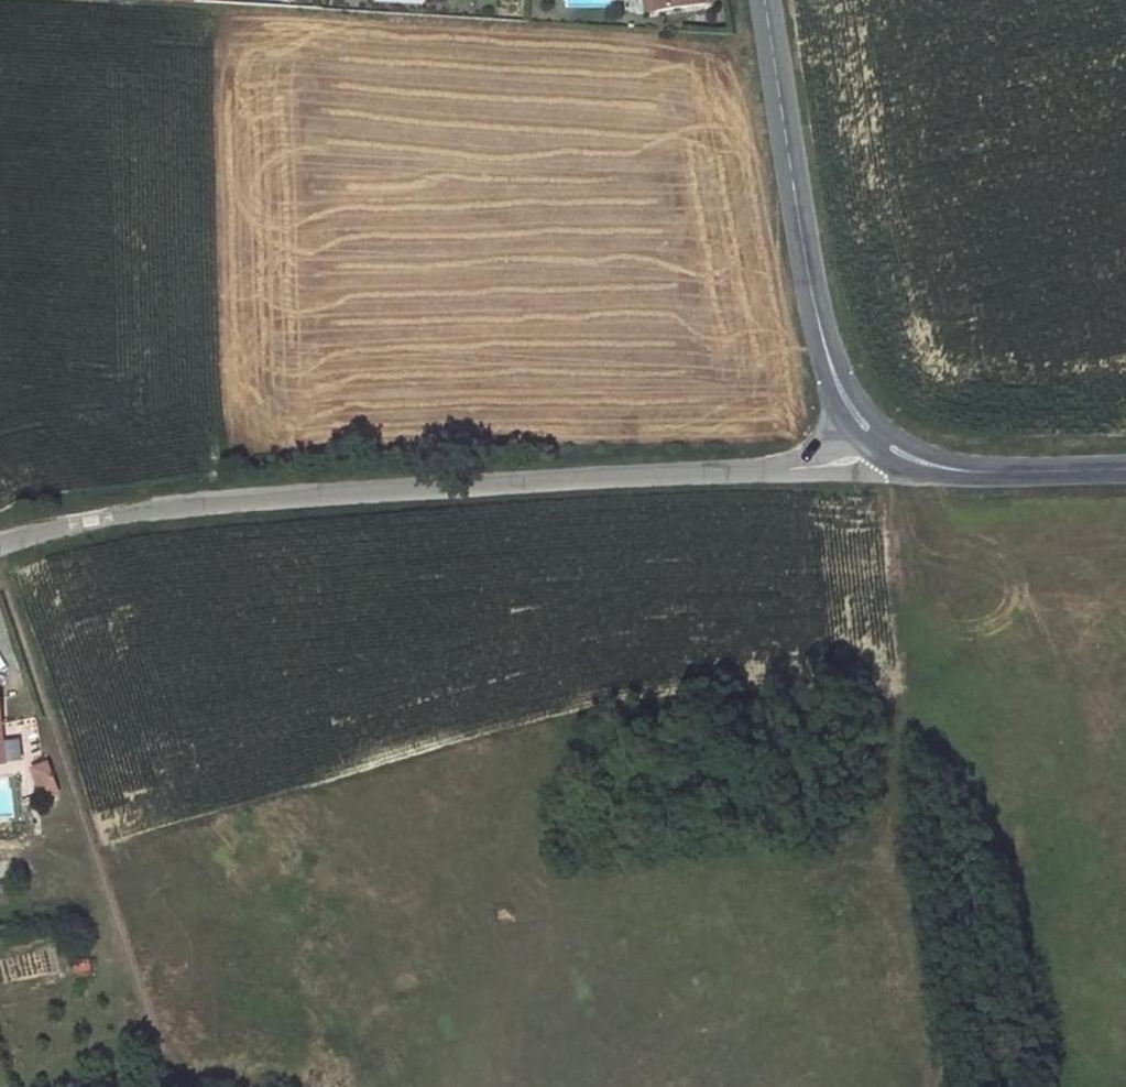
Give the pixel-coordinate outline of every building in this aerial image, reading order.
[(648,13),(659,11),(657,0),(646,0),(648,13)] [(659,11),(706,4),(705,0),(657,0),(659,11)] [(50,764),(34,769),(43,796),(59,790),(50,764)]
